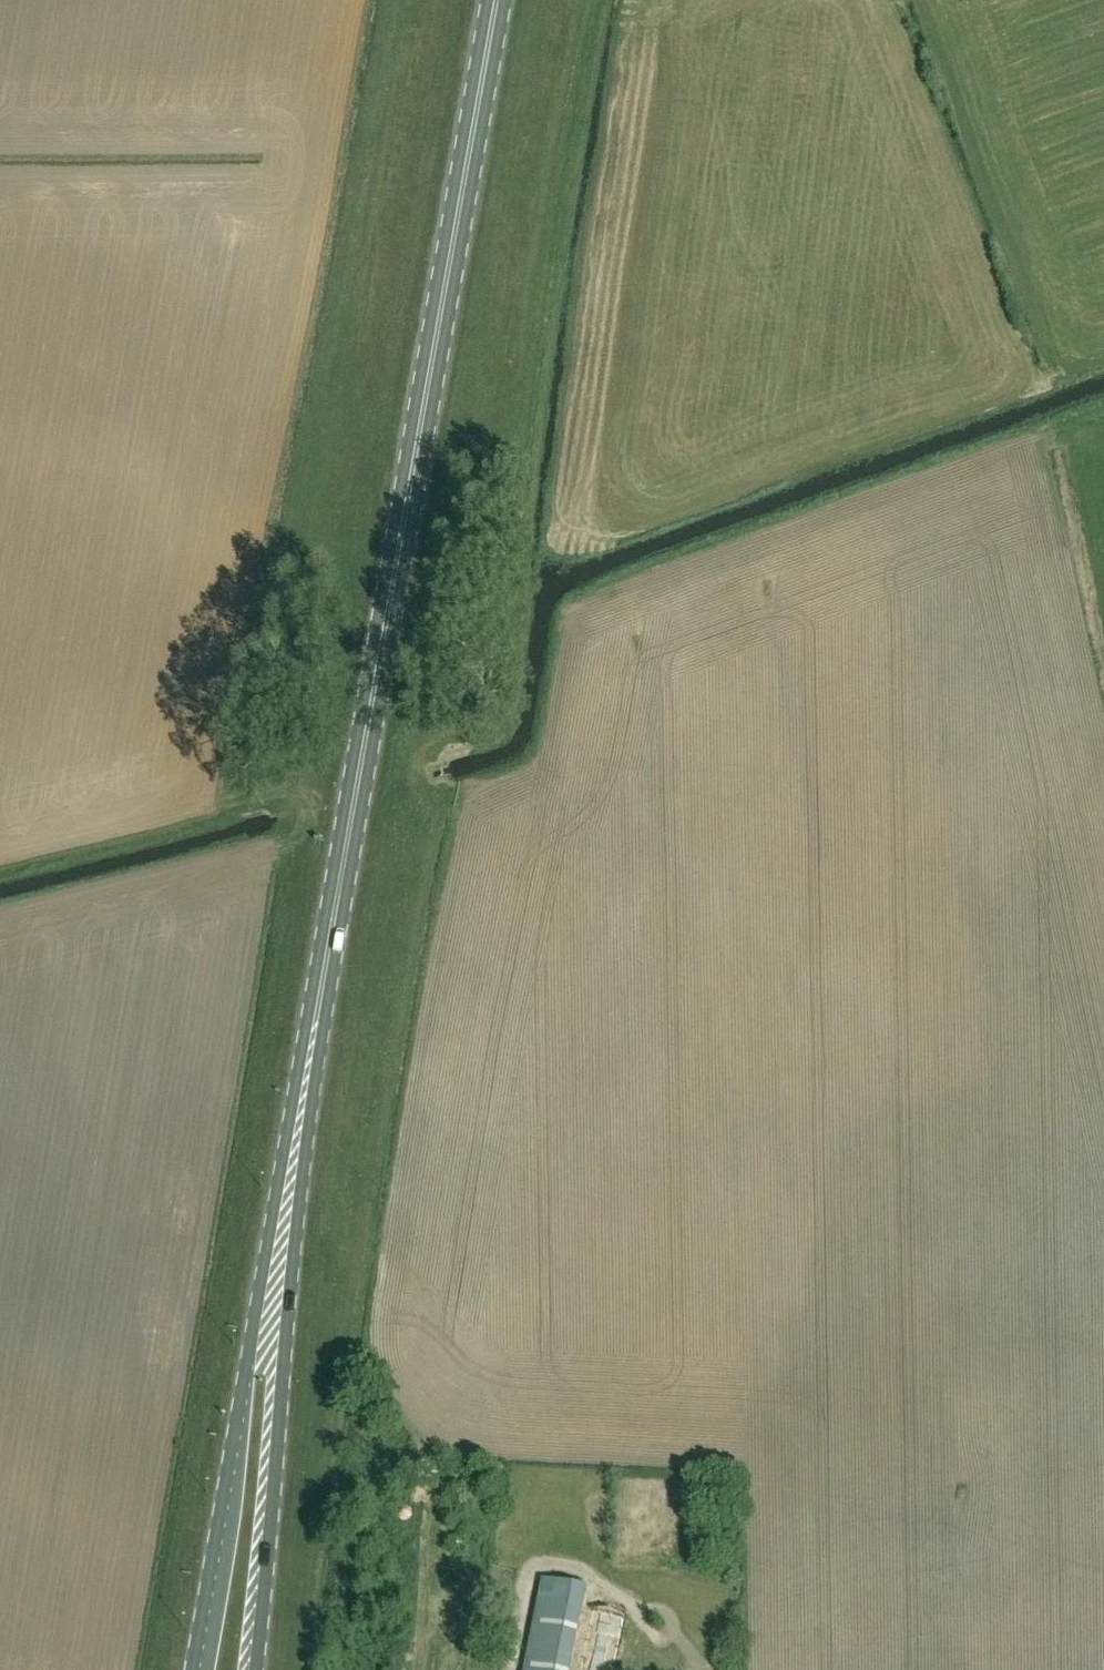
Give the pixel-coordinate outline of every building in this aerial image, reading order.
[(624,1618),(580,1608),(584,1587),(543,1579),(525,1669),(568,1669),(571,1651),(583,1654),(579,1669),(613,1669),(624,1618)]
